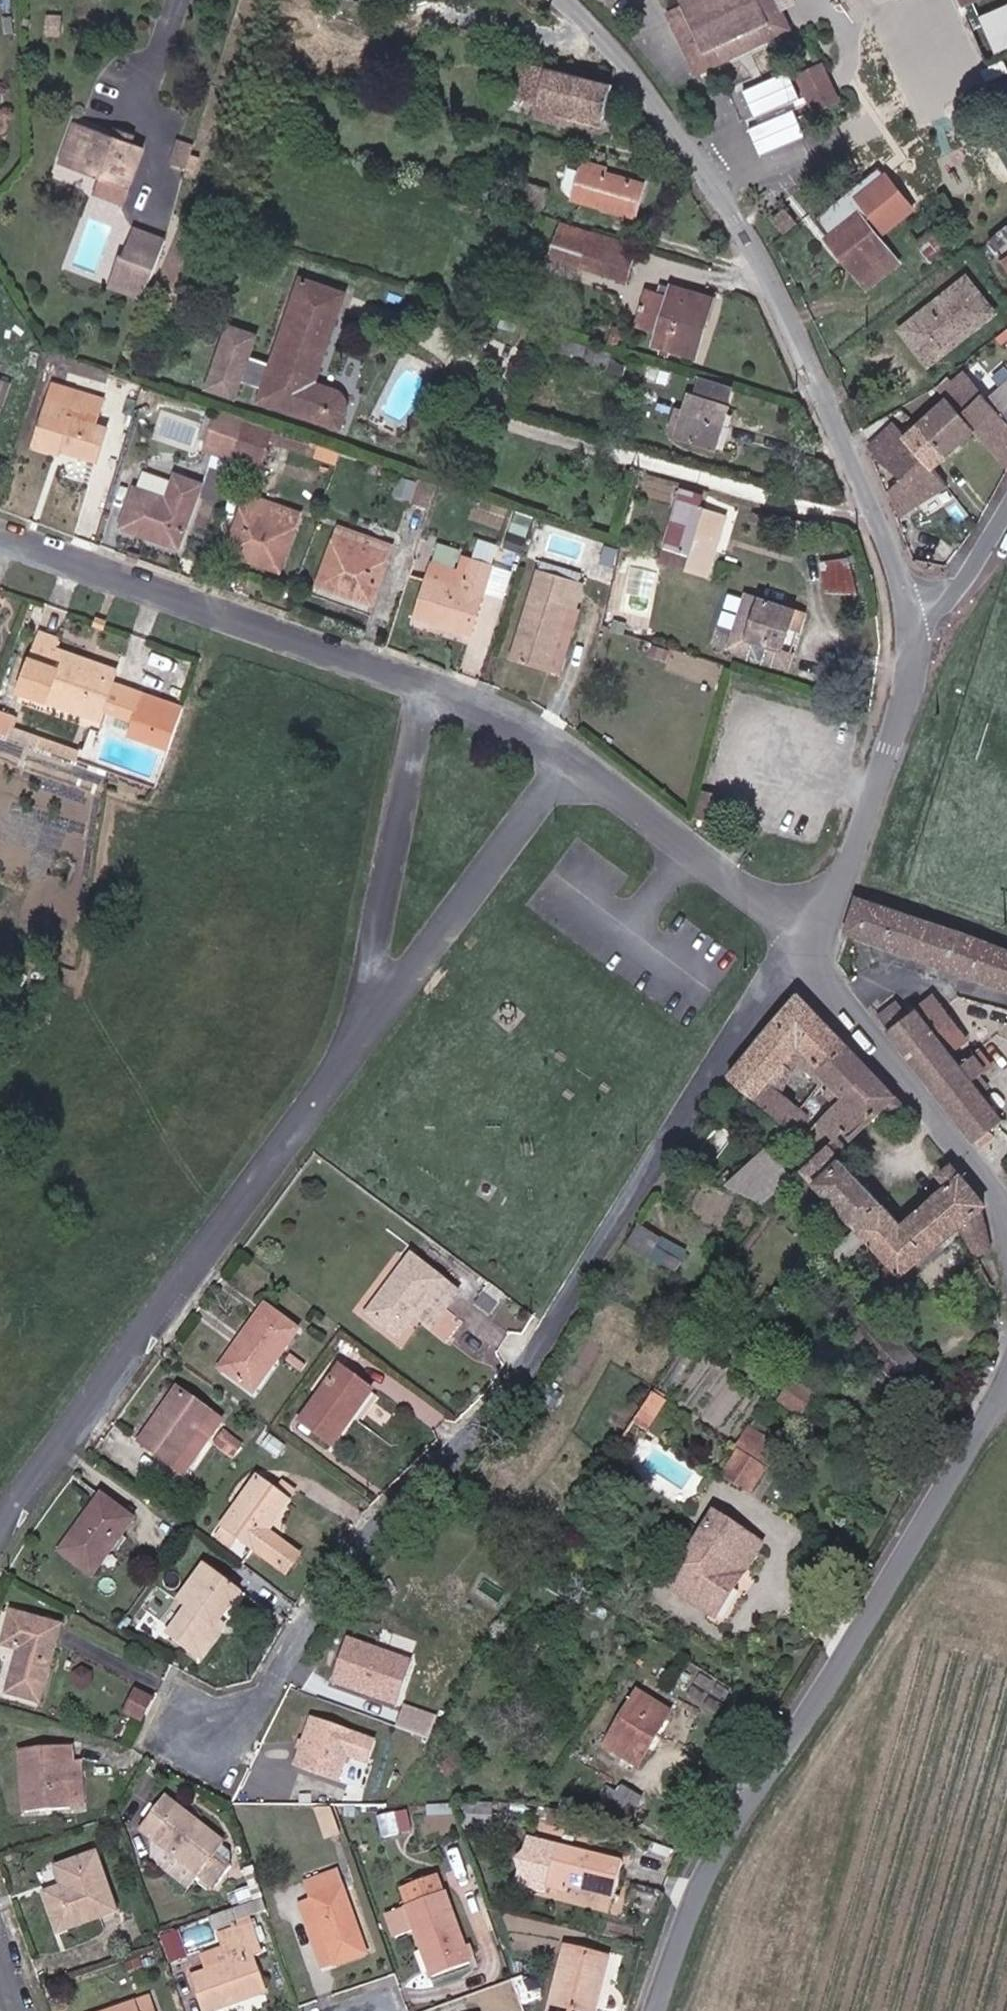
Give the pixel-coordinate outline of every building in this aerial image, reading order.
[(784,0),(691,0),(690,1),(692,7),(677,13),(705,75),(799,32),(784,0)] [(986,18),(980,3),(972,6),(982,31),(990,28),(986,18)] [(986,18),(990,28),(1001,54),(1006,52),(1006,10),(986,18)] [(798,72),(815,112),(843,100),(826,60),(798,72)] [(515,64),(512,73),(524,76),(519,99),(557,112),(553,125),(598,138),(612,94),(515,64)] [(796,108),(750,126),(760,153),(807,135),(796,108)] [(100,182),(126,194),(144,151),(73,122),(54,163),(100,182)] [(588,168),(578,165),(569,200),(578,202),(588,168)] [(588,168),(578,202),(626,216),(633,187),(607,179),(607,173),(588,168)] [(540,189),(512,181),(505,204),(534,211),(540,189)] [(92,198),(119,210),(126,194),(100,182),(92,198)] [(862,216),(833,237),(873,289),(893,273),(883,260),(892,252),(862,216)] [(607,280),(618,239),(557,222),(544,262),(607,280)] [(164,250),(135,238),(123,267),(138,273),(126,301),(141,307),(164,250)] [(621,283),(631,243),(618,239),(607,280),(621,283)] [(123,267),(119,265),(107,293),(126,301),(138,273),(123,267)] [(316,387),(342,296),(297,283),(274,366),(250,359),(256,338),(229,331),(212,393),(239,400),(243,383),(267,391),(264,401),(341,423),(345,410),(345,405),(344,399),(341,395),(332,392),(316,387)] [(659,328),(654,343),(696,355),(713,296),(669,283),(667,292),(647,289),(639,322),(659,328)] [(929,360),(957,339),(963,346),(997,320),(970,285),(908,334),(929,360)] [(935,368),(963,346),(957,339),(929,360),(935,368)] [(1000,349),(962,377),(982,402),(972,411),(992,436),(1006,456),(1006,358),(1000,349)] [(5,405),(15,379),(0,374),(0,375),(0,403),(5,405)] [(738,408),(737,403),(742,387),(707,377),(703,396),(695,394),(685,436),(726,448),(738,408)] [(52,387),(35,449),(57,456),(60,446),(99,458),(106,428),(88,423),(95,400),(52,387)] [(992,436),(972,411),(939,434),(930,424),(895,454),(909,474),(902,484),(915,516),(972,476),(962,460),(992,436)] [(224,461),(226,456),(236,419),(209,412),(198,453),(224,461)] [(236,419),(226,456),(261,465),(271,429),(236,419)] [(142,494),(131,534),(189,549),(206,487),(176,478),(170,501),(142,494)] [(249,497),(233,557),(285,572),(302,512),(249,497)] [(691,515),(678,558),(704,565),(718,522),(691,515)] [(338,532),(321,597),(377,611),(395,549),(338,532)] [(432,565),(415,621),(471,638),(493,565),(462,556),(457,572),(432,565)] [(857,556),(825,559),(829,593),(861,590),(857,556)] [(538,565),(511,656),(551,666),(572,597),(580,600),(587,578),(538,565)] [(572,597),(551,666),(565,669),(586,602),(580,600),(572,597)] [(746,657),(768,663),(772,649),(781,650),(791,612),(753,602),(742,639),(750,641),(746,657)] [(115,687),(78,675),(83,658),(62,651),(65,642),(42,634),(21,698),(102,723),(115,687)] [(124,677),(83,658),(78,675),(115,687),(124,677)] [(182,708),(136,692),(126,717),(173,732),(182,708)] [(0,710),(0,739),(9,742),(16,716),(0,710)] [(166,751),(173,732),(126,717),(119,736),(166,751)] [(84,764),(53,755),(50,765),(81,776),(84,764)] [(930,912),(866,890),(851,932),(915,953),(930,912)] [(930,912),(915,953),(1006,984),(1006,938),(930,912)] [(867,1057),(796,988),(722,1082),(791,1144),(867,1057)] [(948,1085),(972,1062),(955,1038),(963,1030),(937,1000),(906,1029),(948,1085)] [(948,1085),(991,1139),(1006,1125),(1006,1102),(998,1092),(1005,1087),(999,1080),(992,1086),(990,1083),(1006,1069),(1006,1064),(991,1044),(972,1062),(948,1085)] [(906,1095),(867,1057),(791,1144),(810,1160),(840,1131),(847,1121),(861,1133),(886,1105),(908,1126),(922,1115),(906,1095)] [(849,1146),(854,1141),(840,1131),(810,1160),(871,1215),(874,1219),(899,1195),(849,1146)] [(947,1175),(952,1184),(971,1214),(981,1247),(994,1247),(991,1228),(987,1207),(973,1187),(978,1184),(961,1163),(947,1175)] [(792,1182),(761,1170),(750,1186),(779,1198),(792,1182)] [(906,1267),(971,1214),(952,1184),(916,1212),(899,1195),(874,1219),(901,1242),(890,1252),(906,1267)] [(418,1316),(443,1282),(409,1255),(365,1317),(399,1343),(418,1316)] [(443,1282),(418,1316),(435,1329),(451,1304),(458,1293),(443,1282)] [(268,1303),(222,1360),(256,1385),(300,1327),(268,1303)] [(344,1370),(305,1422),(339,1446),(376,1396),(344,1370)] [(784,1400),(811,1414),(821,1392),(796,1378),(784,1400)] [(180,1389),(142,1442),(180,1467),(216,1414),(180,1389)] [(216,1440),(236,1456),(248,1442),(227,1425),(216,1440)] [(782,1442),(755,1428),(741,1456),(767,1470),(779,1447),(782,1442)] [(734,1469),(760,1483),(767,1470),(741,1456),(734,1469)] [(760,1483),(734,1469),(728,1481),(753,1494),(760,1483)] [(228,1522),(296,1571),(309,1553),(273,1527),(292,1501),(260,1477),(228,1522)] [(67,1552),(99,1576),(140,1521),(108,1496),(67,1552)] [(710,1611),(725,1584),(737,1590),(764,1544),(717,1519),(678,1593),(710,1611)] [(220,1643),(211,1635),(240,1595),(200,1567),(172,1607),(186,1617),(169,1646),(204,1668),(220,1643)] [(721,1617),(737,1590),(725,1584),(710,1611),(721,1617)] [(7,1693),(43,1703),(65,1628),(17,1614),(6,1649),(19,1653),(7,1693)] [(343,1638),(332,1689),(402,1704),(413,1653),(343,1638)] [(669,1708),(636,1689),(606,1743),(638,1760),(669,1708)] [(149,1729),(160,1710),(144,1701),(133,1721),(149,1729)] [(294,1767),(344,1781),(350,1759),(369,1764),(377,1735),(308,1717),(294,1767)] [(20,1757),(28,1819),(76,1814),(72,1768),(70,1753),(20,1757)] [(72,1768),(76,1814),(97,1811),(91,1766),(72,1768)] [(602,1815),(621,1825),(641,1794),(620,1783),(602,1815)] [(167,1794),(146,1828),(166,1840),(160,1855),(200,1879),(208,1863),(226,1875),(238,1852),(221,1842),(227,1830),(167,1794)] [(385,1833),(413,1831),(411,1811),(383,1814),(385,1833)] [(525,1839),(521,1857),(525,1865),(522,1878),(515,1881),(510,1895),(540,1902),(542,1895),(566,1900),(568,1891),(611,1900),(621,1859),(525,1839)] [(46,1896),(58,1932),(118,1911),(100,1857),(62,1869),(67,1887),(46,1896)] [(522,1878),(525,1865),(521,1857),(509,1865),(515,1881),(522,1878)] [(314,1897),(337,1964),(373,1952),(342,1866),(299,1881),(307,1899),(314,1897)] [(425,1938),(441,1982),(480,1969),(448,1885),(419,1896),(423,1911),(417,1914),(425,1938)] [(337,1964),(314,1897),(307,1899),(300,1902),(323,1969),(337,1964)] [(425,1938),(417,1914),(396,1922),(405,1946),(425,1938)] [(253,1923),(217,1937),(223,1952),(207,1958),(212,1971),(197,1977),(211,2010),(274,1986),(261,1952),(264,1951),(253,1923)] [(166,1933),(176,1959),(190,1953),(181,1928),(166,1933)] [(549,2010),(591,2010),(604,1958),(563,1948),(549,2010)] [(154,2001),(125,2010),(158,2010),(154,2001)]
